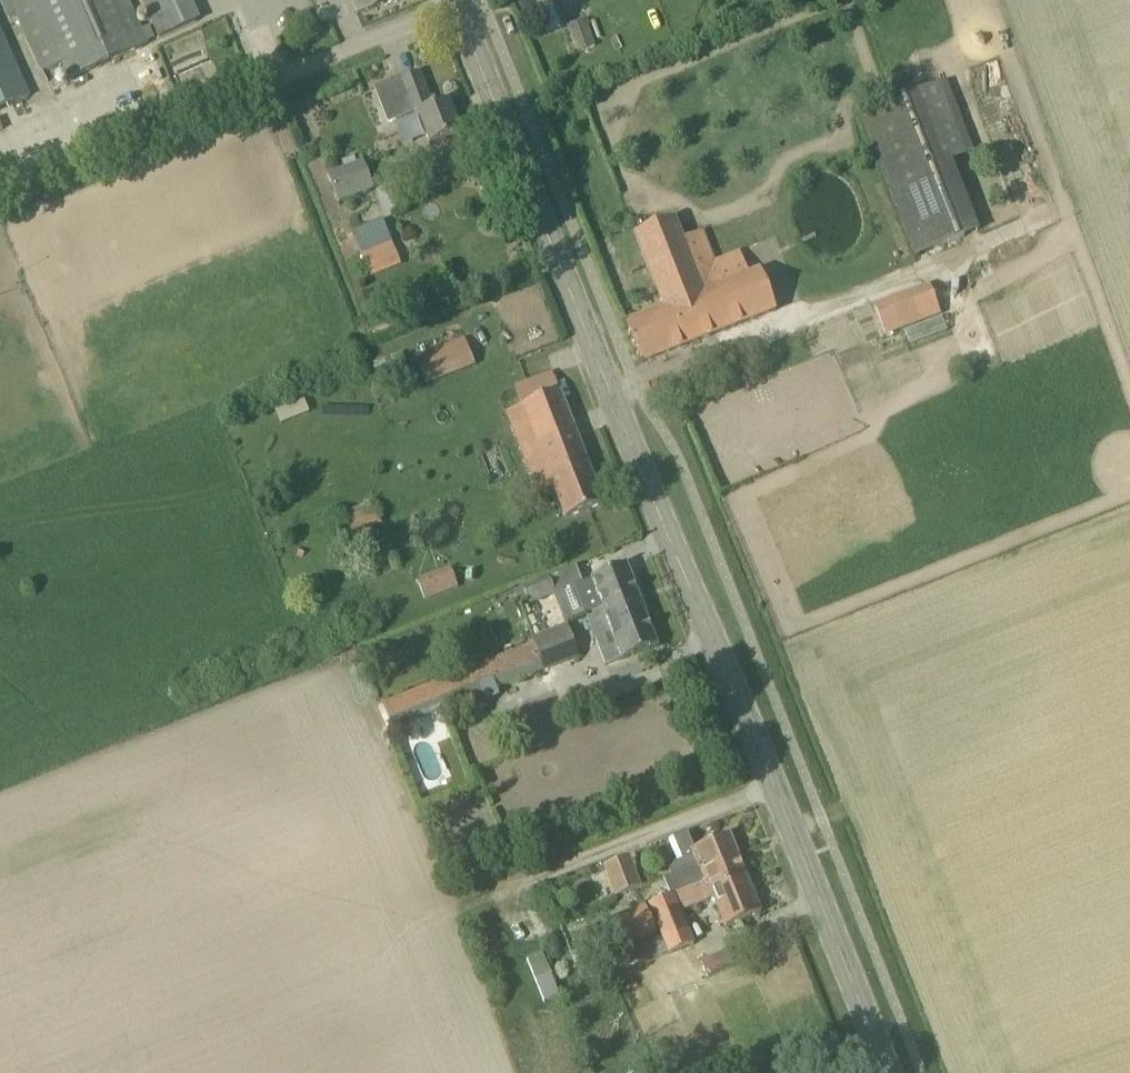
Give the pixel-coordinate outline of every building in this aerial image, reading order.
[(70,79),(148,45),(128,0),(35,0),(62,63),(70,79)] [(168,36),(198,23),(187,0),(152,0),(168,36)] [(357,15),(394,0),(351,0),(357,15)] [(560,28),(548,0),(539,0),(530,4),(543,35),(560,28)] [(586,21),(568,26),(577,54),(595,48),(586,21)] [(23,100),(0,49),(0,110),(23,100)] [(433,107),(420,73),(389,84),(374,90),(385,122),(417,110),(430,145),(460,133),(448,101),(433,107)] [(978,232),(950,161),(923,91),(860,116),(915,256),(978,232)] [(338,203),(374,190),(363,161),(328,174),(338,203)] [(722,285),(712,260),(693,268),(674,220),(635,234),(664,309),(626,324),(641,363),(776,311),(760,270),(722,285)] [(369,268),(398,257),(391,240),(362,251),(369,268)] [(940,316),(929,285),(873,305),(885,337),(940,316)] [(414,357),(422,377),(473,355),(465,336),(414,357)] [(603,505),(553,373),(515,387),(523,406),(507,412),(538,495),(554,489),(566,519),(603,505)] [(342,515),(353,538),(384,524),(372,500),(342,515)] [(616,548),(575,564),(581,579),(622,563),(616,548)] [(587,617),(638,595),(626,565),(591,580),(592,582),(575,589),(587,617)] [(450,569),(417,582),(425,602),(458,588),(450,569)] [(528,603),(556,592),(550,575),(521,586),(528,603)] [(658,647),(638,595),(587,617),(596,638),(612,631),(625,661),(658,647)] [(393,730),(582,656),(570,626),(381,700),(393,730)] [(694,849),(687,832),(668,840),(677,862),(667,867),(671,878),(684,872),(685,873),(700,865),(702,871),(738,856),(729,835),(694,849)] [(746,877),(738,856),(702,871),(700,865),(685,873),(684,872),(671,878),(666,879),(672,895),(697,886),(698,890),(708,886),(711,891),(746,877)] [(615,896),(640,887),(628,857),(604,866),(615,896)] [(650,904),(662,937),(669,952),(692,942),(679,911),(714,897),(726,927),(761,913),(746,877),(711,891),(708,886),(698,890),(697,886),(672,895),(650,904)] [(645,906),(608,921),(620,951),(657,936),(645,906)] [(733,968),(742,965),(737,948),(728,952),(733,968)] [(723,952),(701,960),(706,973),(728,965),(723,952)] [(543,954),(529,959),(545,1002),(559,997),(543,954)]
